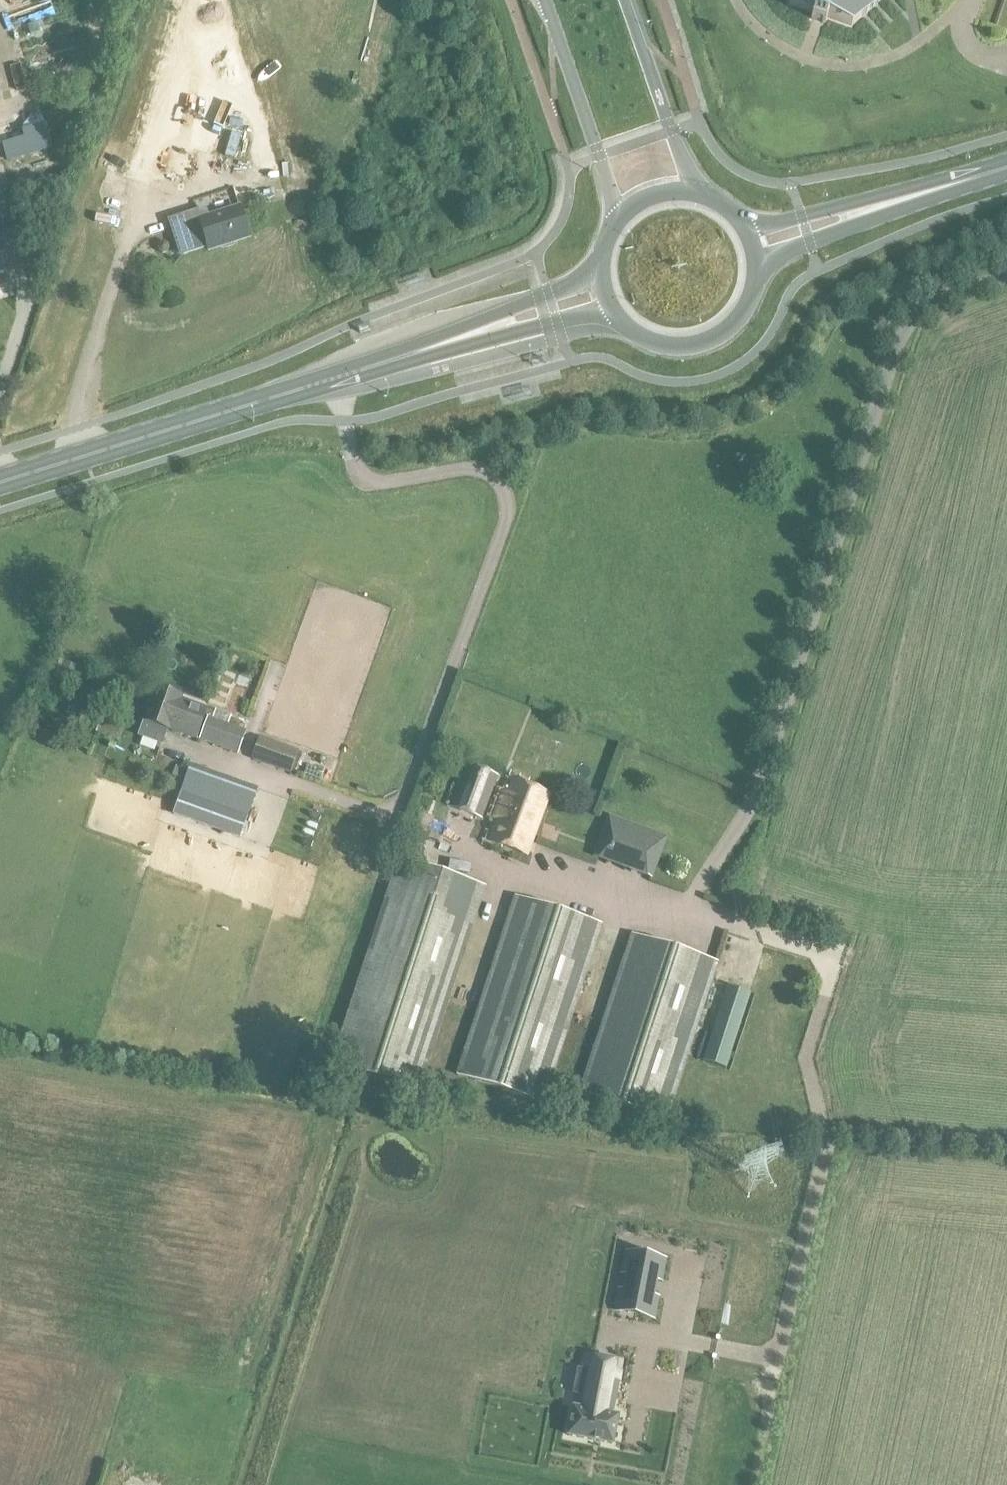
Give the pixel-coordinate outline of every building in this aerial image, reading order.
[(811,19),(825,24),(827,18),(852,26),(882,0),(788,0),(789,5),(813,13),(811,19)] [(27,56),(14,65),(26,82),(39,73),(27,56)] [(0,137),(0,149),(5,161),(49,142),(40,120),(0,137)] [(199,220),(208,249),(249,236),(239,207),(199,220)] [(139,735),(162,743),(168,727),(196,737),(207,708),(180,699),(181,696),(155,686),(144,718),(145,719),(139,735)] [(263,695),(255,713),(266,717),(273,699),(263,695)] [(119,740),(127,722),(103,712),(95,731),(119,740)] [(200,727),(196,737),(199,738),(199,739),(238,754),(247,730),(229,723),(213,716),(208,715),(203,728),(200,727)] [(299,751),(260,736),(252,758),(290,772),(299,751)] [(469,764),(454,806),(482,816),(497,775),(469,764)] [(176,766),(173,776),(182,779),(185,770),(176,766)] [(489,840),(527,853),(549,793),(510,779),(507,788),(503,791),(499,802),(501,807),(489,840)] [(181,792),(173,814),(240,838),(248,816),(181,792)] [(668,836),(610,815),(595,854),(653,875),(668,836)] [(484,887),(469,882),(396,860),(326,1068),(414,1096),(484,887)] [(454,1080),(534,1106),(542,1109),(603,926),(515,897),(454,1080)] [(580,1099),(628,1115),(667,1128),(722,966),(634,937),(580,1099)] [(615,1272),(612,1287),(606,1286),(601,1308),(641,1315),(652,1256),(613,1249),(609,1270),(615,1272)] [(576,1408),(574,1407),(568,1436),(613,1444),(618,1416),(613,1415),(621,1373),(584,1365),(576,1408)]
